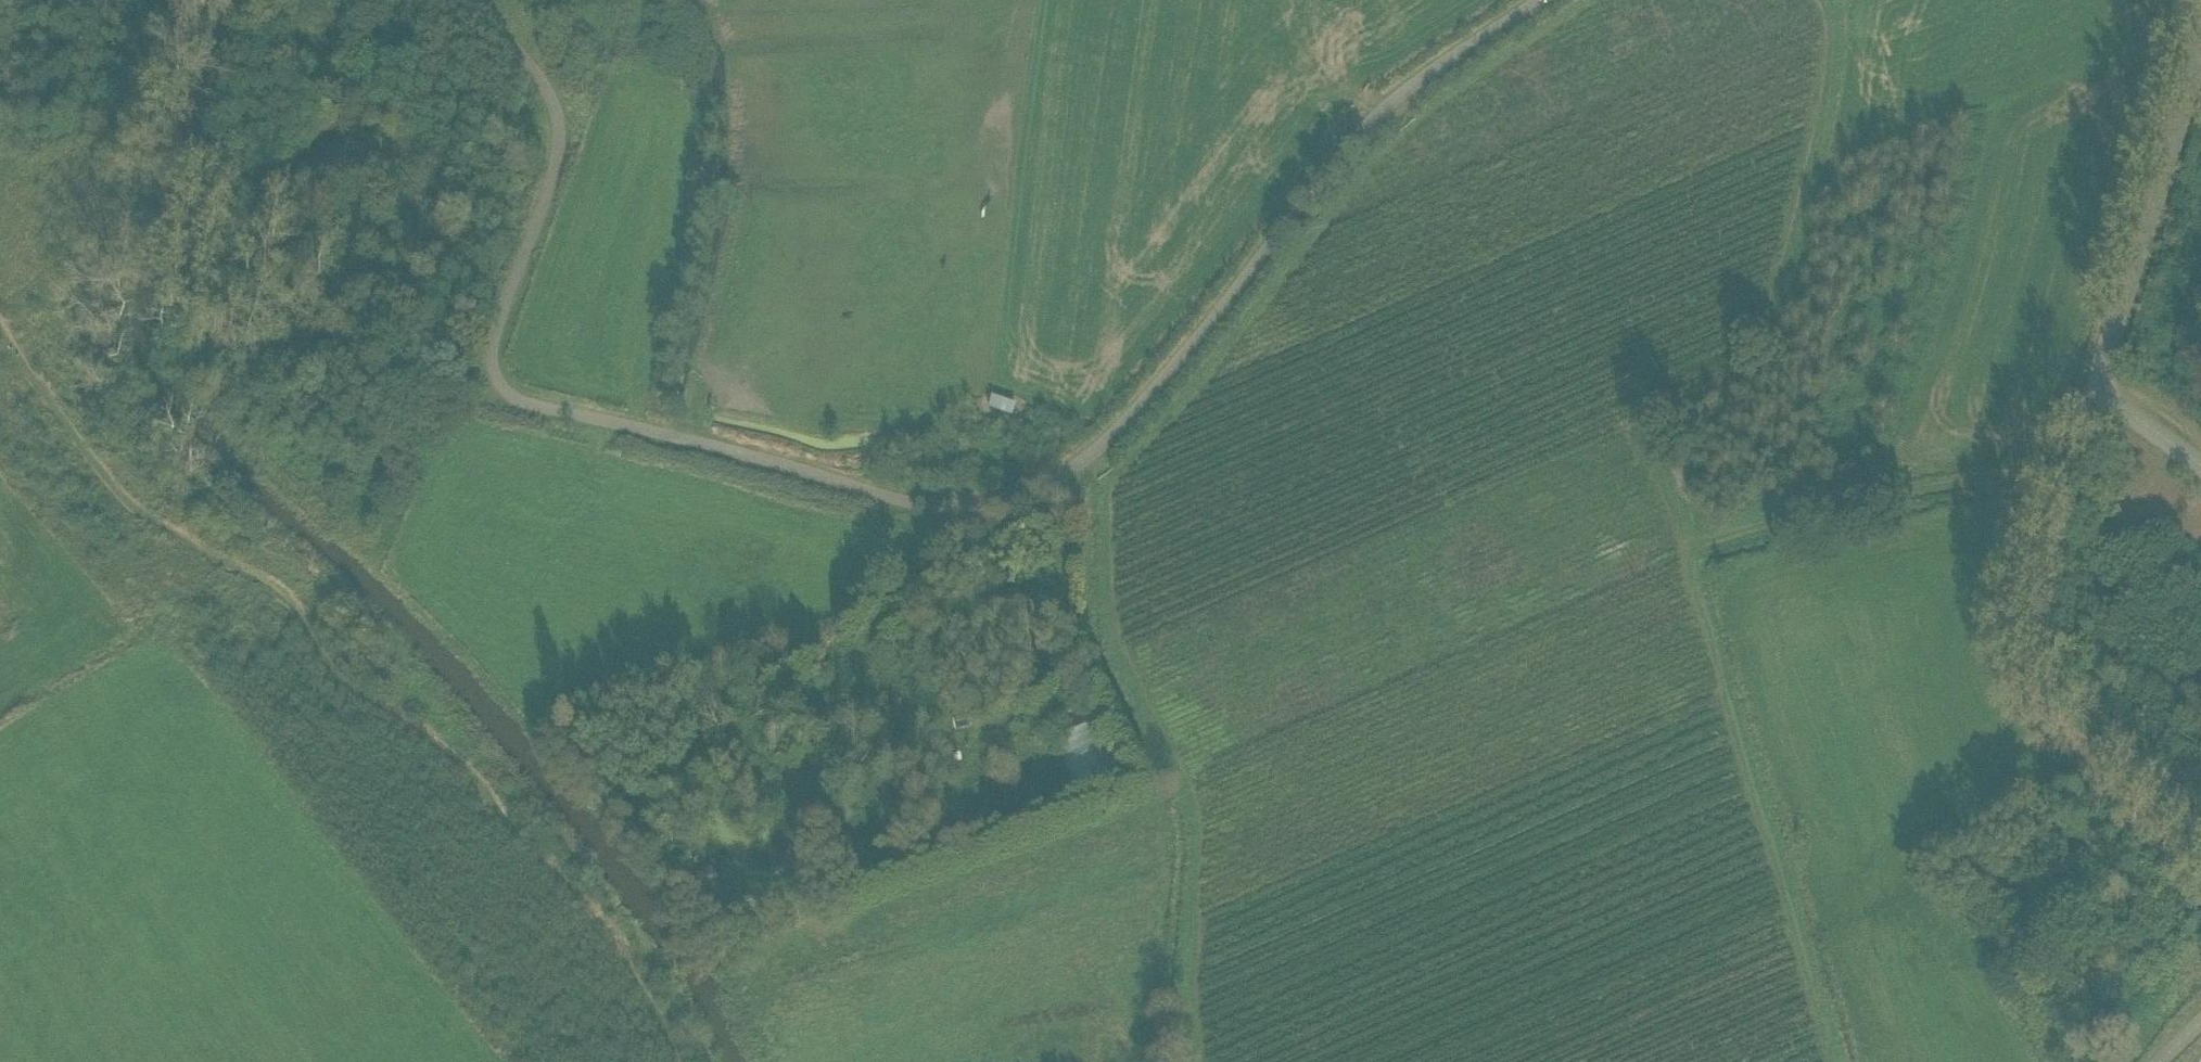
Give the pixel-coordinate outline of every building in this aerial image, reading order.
[(989,395),(985,408),(1010,416),(1015,403),(989,395)]
